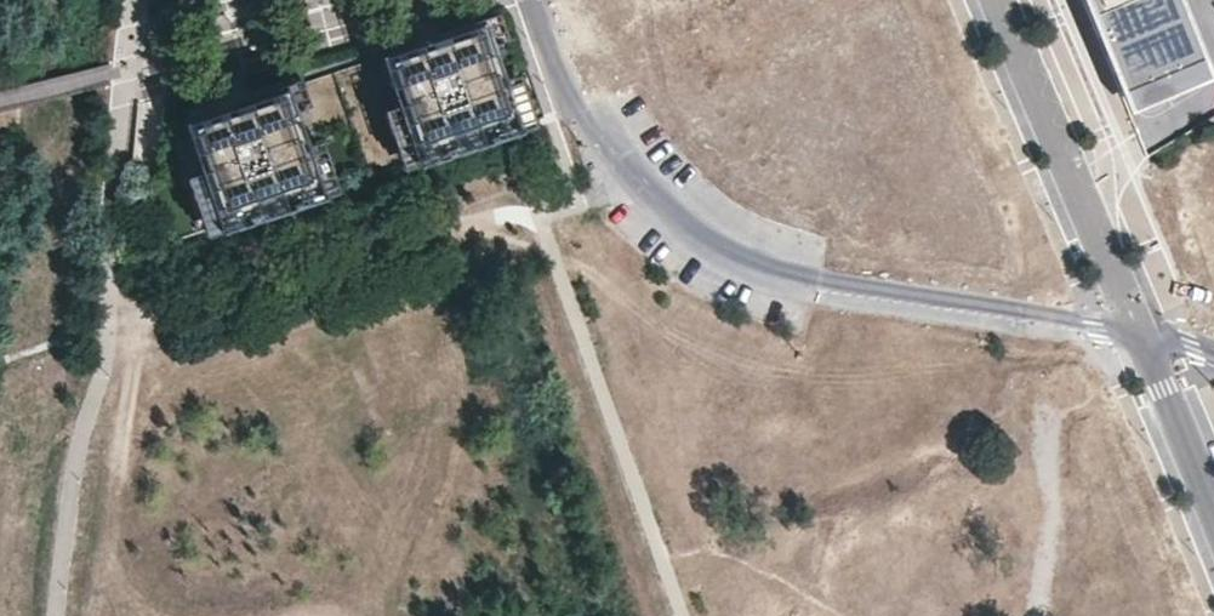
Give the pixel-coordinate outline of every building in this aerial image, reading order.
[(1129,114),(1210,80),(1177,0),(1081,0),(1129,114)] [(1213,57),(1213,13),(1197,20),(1189,0),(1180,0),(1203,61),(1213,57)] [(380,56),(414,159),(518,124),(483,21),(433,38),(380,56)] [(234,105),(182,122),(217,225),(320,191),(286,88),(234,105)]
